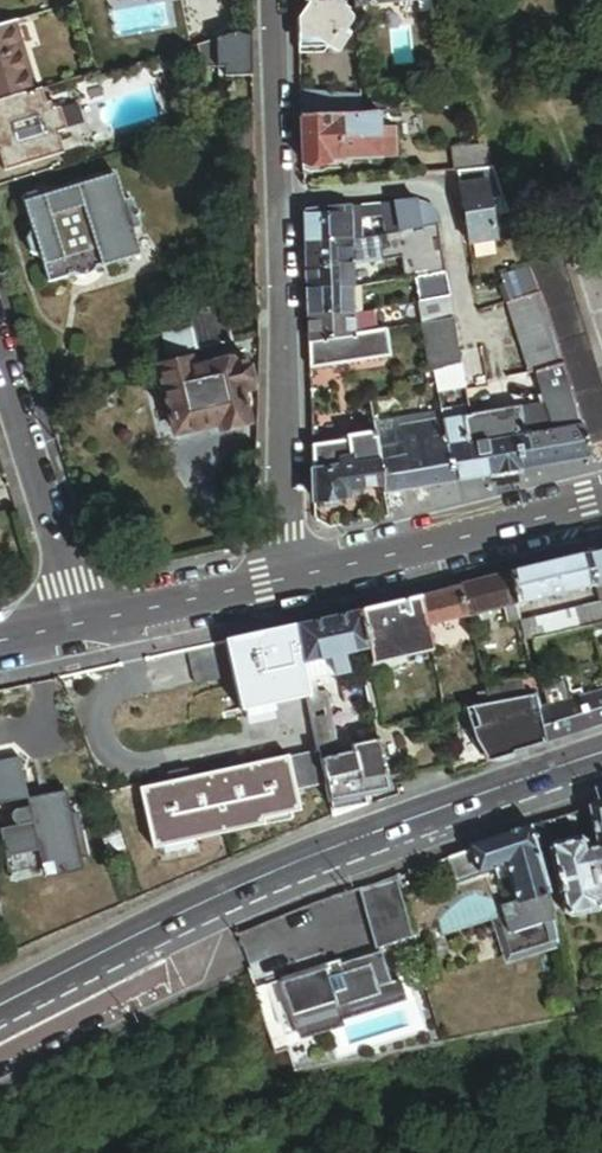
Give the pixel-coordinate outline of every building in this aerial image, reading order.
[(297,43),(312,42),(324,53),(328,49),(333,52),(348,36),(344,32),(347,29),(341,24),(343,21),(350,13),(334,0),(314,0),(306,9),(297,20),(297,21),(297,43)] [(300,1),(300,4),(306,9),(314,0),(301,0),(300,1)] [(441,17),(436,0),(353,0),(354,12),(421,8),(427,24),(440,20),(440,19),(441,17)] [(15,26),(0,31),(0,105),(37,94),(15,26)] [(253,43),(248,42),(238,38),(196,51),(204,73),(224,73),(225,83),(253,83),(253,43)] [(297,43),(297,58),(316,58),(320,57),(323,56),(324,53),(312,42),(297,43)] [(0,107),(0,162),(4,174),(63,157),(56,135),(65,132),(59,110),(53,112),(50,104),(47,105),(43,93),(0,107)] [(377,132),(377,119),(362,119),(299,121),(300,169),(302,169),(319,169),(325,169),(325,165),(378,164),(377,132)] [(391,132),(377,132),(378,164),(392,163),(391,132)] [(491,169),(484,148),(473,150),(447,152),(452,172),(453,172),(455,172),(491,169)] [(485,204),(502,201),(492,171),(480,172),(482,184),(485,204)] [(482,184),(480,172),(455,174),(457,188),(482,184)] [(42,262),(50,286),(69,280),(69,281),(77,278),(82,279),(88,277),(95,273),(107,270),(106,268),(141,257),(134,233),(141,230),(138,219),(141,218),(139,211),(135,212),(132,201),(125,203),(117,178),(89,187),(87,183),(24,203),(33,232),(27,244),(32,258),(42,262)] [(485,204),(482,184),(457,188),(466,246),(490,242),(487,221),(485,204)] [(487,221),(508,217),(502,201),(485,204),(487,221)] [(418,230),(413,203),(395,204),(397,215),(400,233),(418,230)] [(433,212),(413,203),(418,230),(435,227),(433,212)] [(397,215),(395,204),(348,207),(349,218),(372,216),(397,215)] [(349,218),(348,207),(302,211),(303,244),(349,242),(349,218)] [(400,233),(397,215),(372,216),(375,238),(400,233)] [(398,259),(439,253),(435,227),(418,230),(400,233),(375,238),(363,240),(367,264),(398,259)] [(367,264),(363,240),(349,242),(351,265),(366,264),(367,264)] [(351,265),(349,242),(303,244),(304,268),(351,265)] [(543,321),(552,347),(581,339),(554,252),(523,262),(526,270),(535,297),(543,321)] [(439,253),(398,259),(401,282),(407,281),(443,275),(439,253)] [(368,277),(366,264),(351,265),(351,280),(368,277)] [(351,280),(351,265),(304,268),(305,291),(351,290),(351,280)] [(506,305),(535,297),(526,270),(498,278),(506,305)] [(412,306),(447,300),(443,275),(407,281),(412,306)] [(358,315),(357,288),(351,290),(305,291),(306,318),(352,317),(358,315)] [(510,331),(543,321),(535,297),(506,305),(502,306),(510,331)] [(418,326),(450,321),(447,300),(412,306),(409,307),(414,327),(418,326)] [(193,358),(231,347),(220,311),(183,322),(193,358)] [(365,335),(363,315),(358,315),(352,317),(306,318),(307,344),(365,335)] [(421,347),(454,342),(450,321),(418,326),(421,347)] [(532,377),(559,369),(552,347),(543,321),(510,331),(525,380),(533,379),(532,377)] [(389,358),(384,332),(365,335),(307,344),(307,371),(389,358)] [(584,450),(601,444),(601,404),(581,339),(552,347),(559,369),(559,370),(578,431),(584,450)] [(458,366),(454,342),(421,347),(425,378),(458,366)] [(163,374),(180,439),(223,428),(231,434),(246,430),(248,422),(243,397),(254,394),(248,365),(194,379),(191,367),(163,374)] [(463,393),(460,368),(432,378),(435,397),(463,393)] [(550,435),(578,431),(559,370),(559,369),(532,377),(533,379),(542,409),(550,435)] [(375,433),(381,432),(377,403),(376,403),(371,404),(375,433)] [(438,412),(440,424),(441,428),(465,424),(465,420),(466,419),(465,409),(438,412)] [(550,435),(542,409),(519,412),(523,439),(550,435)] [(514,440),(523,439),(519,412),(466,419),(465,420),(465,424),(441,428),(445,453),(466,450),(514,440)] [(445,453),(441,428),(440,424),(398,430),(402,460),(445,453)] [(375,433),(373,434),(378,463),(378,465),(402,460),(398,430),(381,432),(375,433)] [(587,462),(584,450),(578,431),(550,435),(523,439),(514,440),(519,473),(587,462)] [(378,463),(373,434),(343,437),(344,443),(346,459),(347,467),(378,463)] [(519,473),(514,440),(466,450),(445,453),(451,484),(519,473)] [(312,448),(313,473),(339,468),(338,459),(342,459),(340,444),(312,448)] [(378,465),(382,485),(383,495),(450,484),(451,484),(445,453),(402,460),(378,465)] [(356,489),(382,485),(378,465),(378,463),(347,467),(346,459),(342,459),(338,459),(339,468),(313,473),(315,502),(319,502),(340,497),(357,495),(356,489)] [(341,500),(340,497),(319,502),(320,505),(326,508),(337,506),(341,500)] [(593,556),(600,585),(601,585),(601,553),(593,556)] [(600,585),(593,556),(512,575),(518,606),(527,604),(531,603),(600,585)] [(518,606),(512,575),(461,588),(468,620),(504,610),(518,606)] [(468,620),(461,588),(421,599),(428,631),(468,620)] [(428,631),(421,599),(362,613),(369,650),(373,667),(433,654),(428,631)] [(601,624),(601,604),(534,620),(531,620),(536,641),(546,638),(601,624)] [(521,621),(518,606),(504,610),(507,624),(521,621)] [(362,613),(354,614),(362,653),(369,650),(362,613)] [(298,627),(308,684),(318,682),(349,674),(345,657),(362,653),(354,614),(298,627)] [(298,627),(228,642),(228,645),(232,661),(242,710),(310,696),(308,684),(298,627)] [(546,638),(536,641),(539,655),(541,654),(548,653),(546,638)] [(232,661),(228,645),(190,653),(198,686),(228,680),(224,663),(232,661)] [(549,707),(569,701),(565,686),(549,689),(543,662),(541,663),(549,707)] [(537,679),(522,682),(525,698),(538,696),(540,695),(537,679)] [(318,682),(308,684),(310,696),(320,752),(321,760),(340,756),(329,692),(321,694),(318,682)] [(522,682),(486,689),(487,695),(489,702),(489,705),(525,698),(522,682)] [(601,727),(601,691),(569,701),(549,707),(542,710),(549,744),(601,727)] [(489,702),(487,695),(479,696),(481,704),(489,702)] [(514,758),(513,755),(549,744),(542,710),(538,696),(525,698),(489,705),(474,708),(491,764),(514,758)] [(327,786),(333,818),(372,810),(369,797),(390,792),(387,777),(380,742),(355,747),(356,753),(340,756),(321,760),(327,786)] [(143,789),(155,848),(265,825),(263,816),(299,808),(296,792),(327,786),(321,760),(320,752),(143,789)] [(591,809),(597,846),(586,849),(585,842),(578,840),(554,845),(551,851),(565,914),(571,918),(598,911),(600,908),(600,906),(601,905),(601,805),(591,809)] [(581,820),(579,813),(532,827),(535,842),(540,841),(542,836),(576,827),(581,820)] [(72,816),(0,832),(0,849),(6,875),(83,857),(72,816)] [(535,842),(532,827),(472,848),(472,851),(480,874),(494,869),(506,865),(510,879),(517,907),(549,896),(535,842)] [(472,851),(454,857),(462,880),(480,874),(472,851)] [(498,883),(510,879),(506,865),(494,869),(498,883)] [(403,994),(391,954),(414,947),(404,906),(396,878),(367,888),(360,891),(375,944),(379,943),(380,946),(340,958),(339,954),(325,958),(327,962),(280,976),(295,1026),(403,994)] [(512,964),(562,949),(557,930),(549,896),(517,907),(503,911),(507,921),(499,924),(512,964)] [(445,930),(429,935),(434,952),(450,947),(445,930)] [(279,971),(280,976),(327,962),(325,958),(279,971)] [(406,1006),(403,994),(295,1026),(298,1038),(343,1025),(406,1006)] [(345,1032),(343,1025),(298,1038),(300,1045),(345,1032)]
